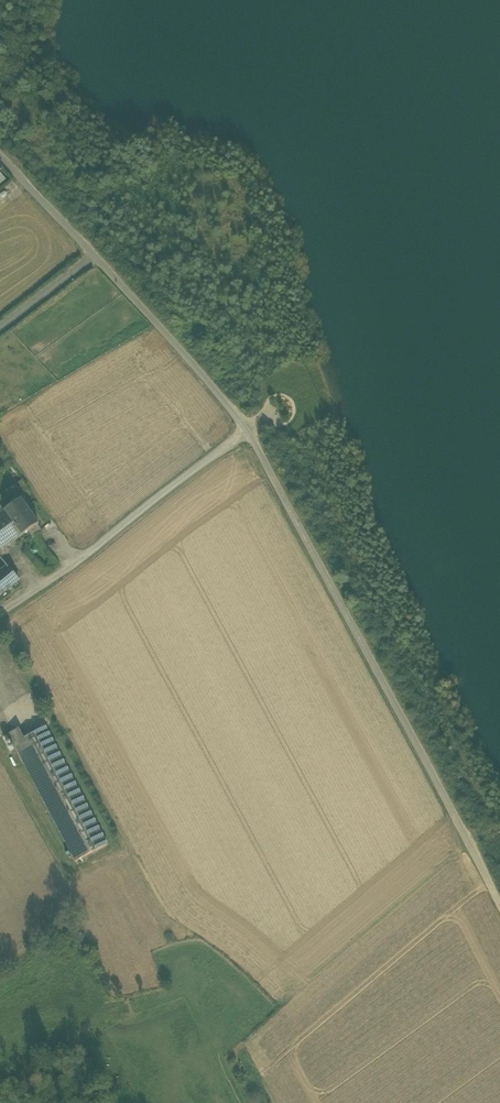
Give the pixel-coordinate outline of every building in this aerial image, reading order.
[(21,499),(4,511),(22,536),(28,532),(37,525),(39,524),(21,499)] [(22,536),(4,511),(0,514),(0,538),(7,547),(22,536)] [(42,531),(37,525),(28,532),(33,537),(42,531)] [(9,551),(7,547),(0,538),(0,558),(9,551)] [(0,573),(0,595),(19,580),(8,566),(7,567),(0,573)] [(9,733),(76,861),(107,845),(45,727),(44,727),(24,738),(19,728),(13,731),(9,733)]
